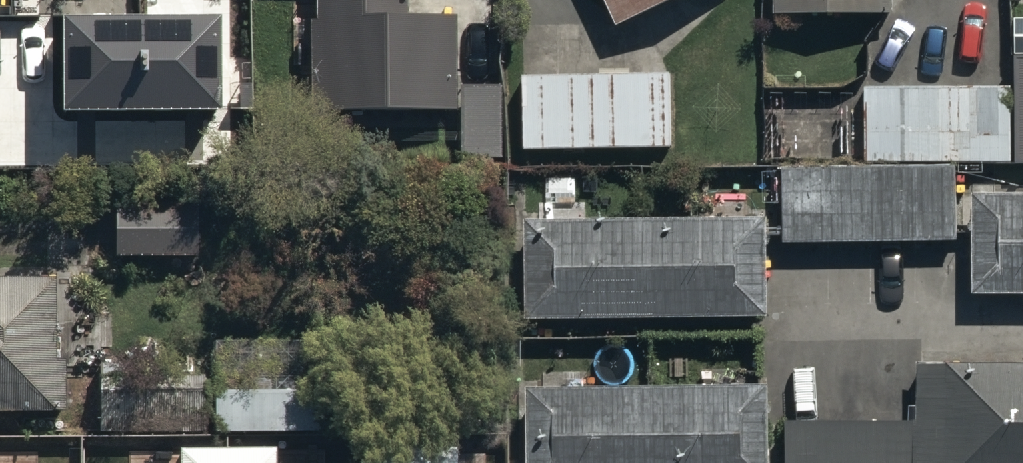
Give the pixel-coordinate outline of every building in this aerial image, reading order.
[(310,108),(460,107),(460,154),(501,154),(500,84),(460,84),(459,11),(411,12),(411,0),(310,0),(310,108)] [(622,24),(670,0),(610,0),(622,24)] [(222,13),(64,15),(65,111),(223,110),(222,13)] [(672,146),(673,71),(526,69),(525,145),(672,146)] [(1012,87),(867,88),(868,162),(1013,161),(1012,87)] [(954,167),(778,171),(780,248),(956,243),(954,167)] [(971,283),(1022,282),(1022,181),(970,181),(971,283)] [(117,202),(117,255),(199,255),(199,202),(117,202)] [(763,205),(525,208),(526,308),(764,306),(763,205)] [(61,399),(61,349),(52,350),(51,266),(0,267),(0,399),(61,399)] [(786,411),(785,462),(1022,462),(1022,349),(917,347),(916,413),(786,411)] [(212,379),(213,424),(309,422),(308,380),(293,380),(293,368),(265,369),(265,379),(212,379)] [(526,370),(526,462),(765,462),(765,370),(526,370)] [(385,462),(460,462),(460,444),(385,445),(385,462)] [(181,447),(182,462),(277,462),(277,447),(181,447)]
